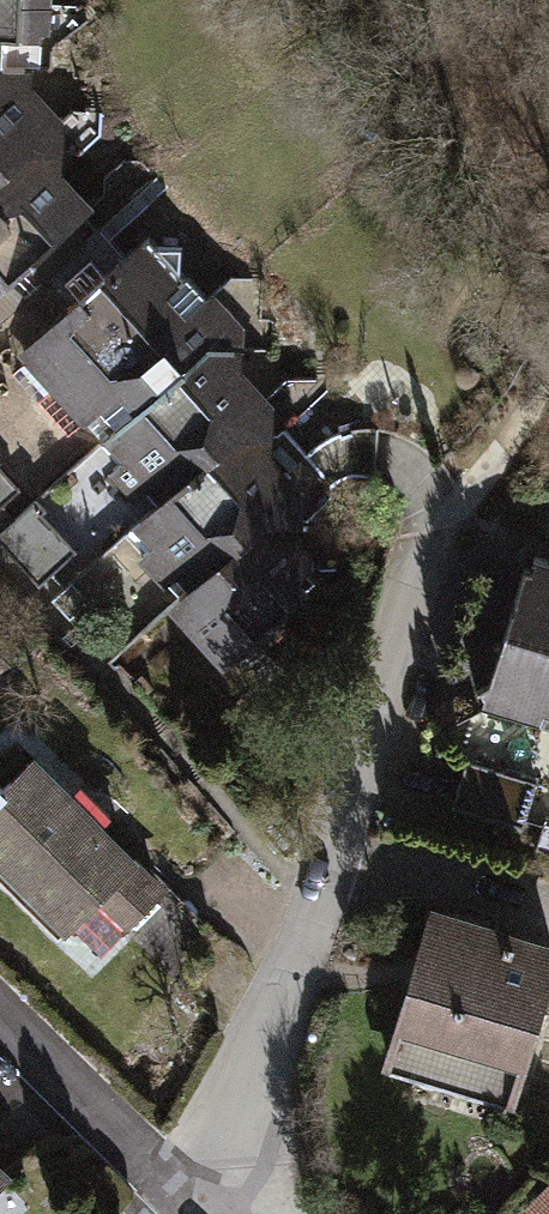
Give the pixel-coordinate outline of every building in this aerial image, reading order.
[(23,27),(57,32),(60,0),(0,0),(0,48),(23,27)] [(0,48),(0,164),(58,112),(81,91),(23,27),(0,48)] [(0,164),(0,290),(29,322),(149,214),(58,112),(0,164)] [(149,214),(29,322),(107,409),(216,311),(228,301),(149,214)] [(216,311),(107,409),(168,477),(256,399),(277,379),(216,311)] [(256,399),(168,477),(148,495),(205,558),(284,487),(312,462),(256,399)] [(29,492),(0,457),(0,515),(29,492)] [(284,487),(205,558),(187,573),(258,653),(355,567),(284,487)] [(547,525),(517,624),(501,677),(548,691),(548,525),(547,525)] [(59,727),(28,758),(0,786),(0,819),(85,903),(119,869),(148,898),(190,855),(59,727)] [(464,803),(529,812),(534,776),(468,768),(464,803)] [(454,875),(437,936),(418,1003),(548,1040),(548,902),(454,875)] [(38,1143),(0,1108),(0,1184),(38,1143)]
